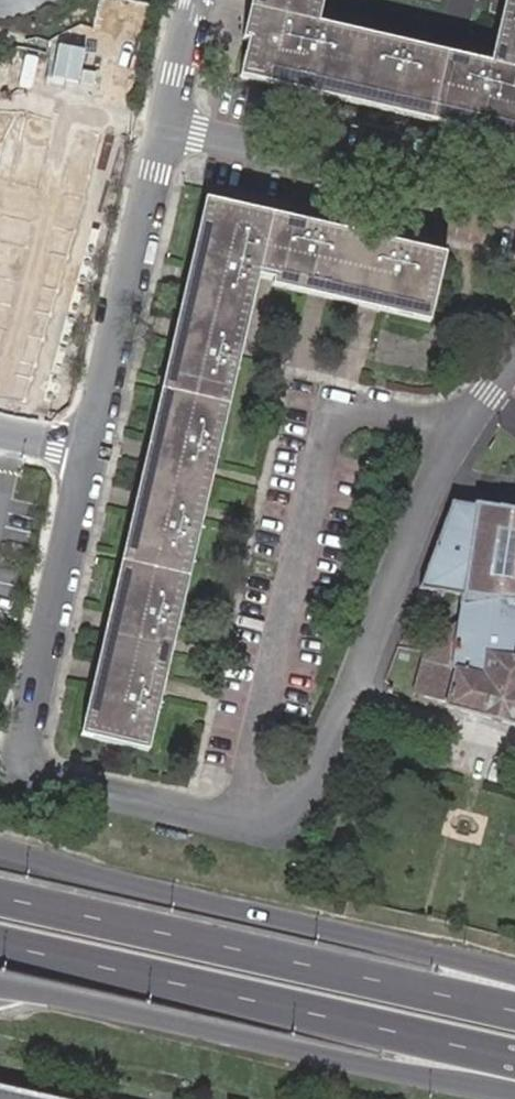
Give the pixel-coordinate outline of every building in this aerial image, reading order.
[(489,65),(318,24),(323,0),(258,0),(248,43),(239,78),(309,94),(311,88),(514,137),(514,0),(504,0),(489,65)] [(258,0),(251,0),(242,41),(248,43),(258,0)] [(40,97),(45,76),(0,66),(0,89),(40,97)] [(311,88),(309,94),(514,142),(514,137),(311,88)] [(86,738),(211,201),(205,199),(80,736),(86,738)] [(148,752),(258,278),(273,281),(431,317),(445,255),(211,201),(86,738),(148,752)] [(431,317),(273,281),(272,287),(429,323),(431,317)] [(0,323),(0,359),(7,360),(9,340),(48,344),(53,290),(31,288),(27,325),(0,323)] [(477,503),(476,505),(452,502),(419,589),(462,595),(455,633),(452,632),(444,637),(444,640),(423,638),(420,661),(431,664),(422,697),(446,704),(445,707),(514,726),(514,509),(477,503)] [(422,697),(431,664),(420,661),(411,694),(422,697)]
